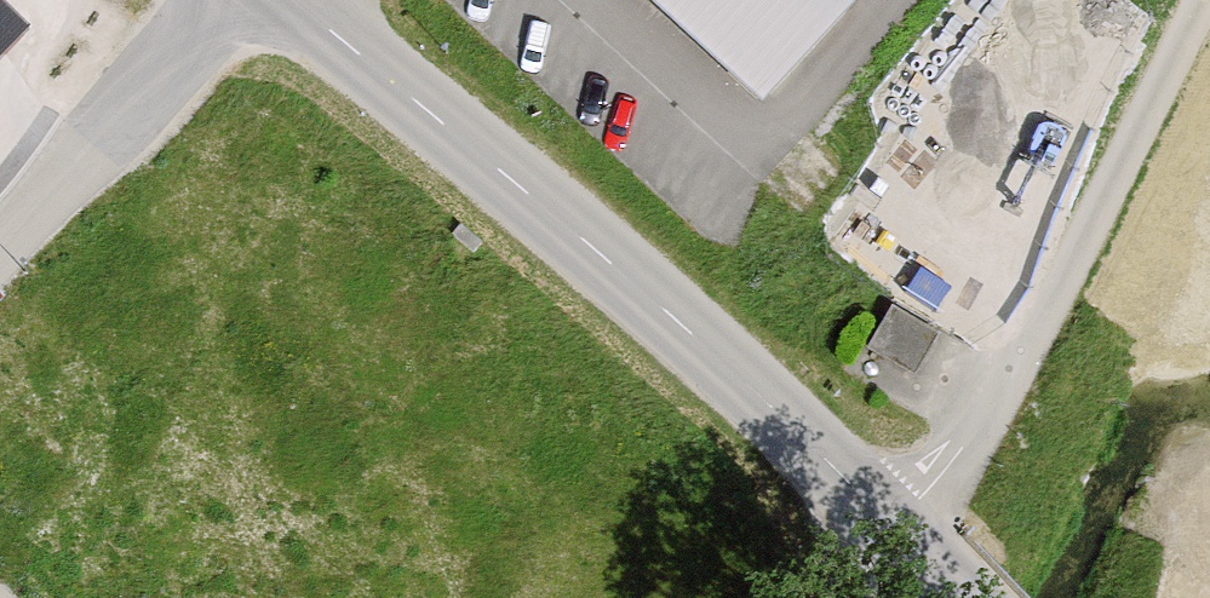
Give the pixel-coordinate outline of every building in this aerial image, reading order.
[(751,108),(844,7),(836,0),(631,0),(751,108)] [(891,313),(868,353),(887,363),(915,379),(938,339),(891,313)]
